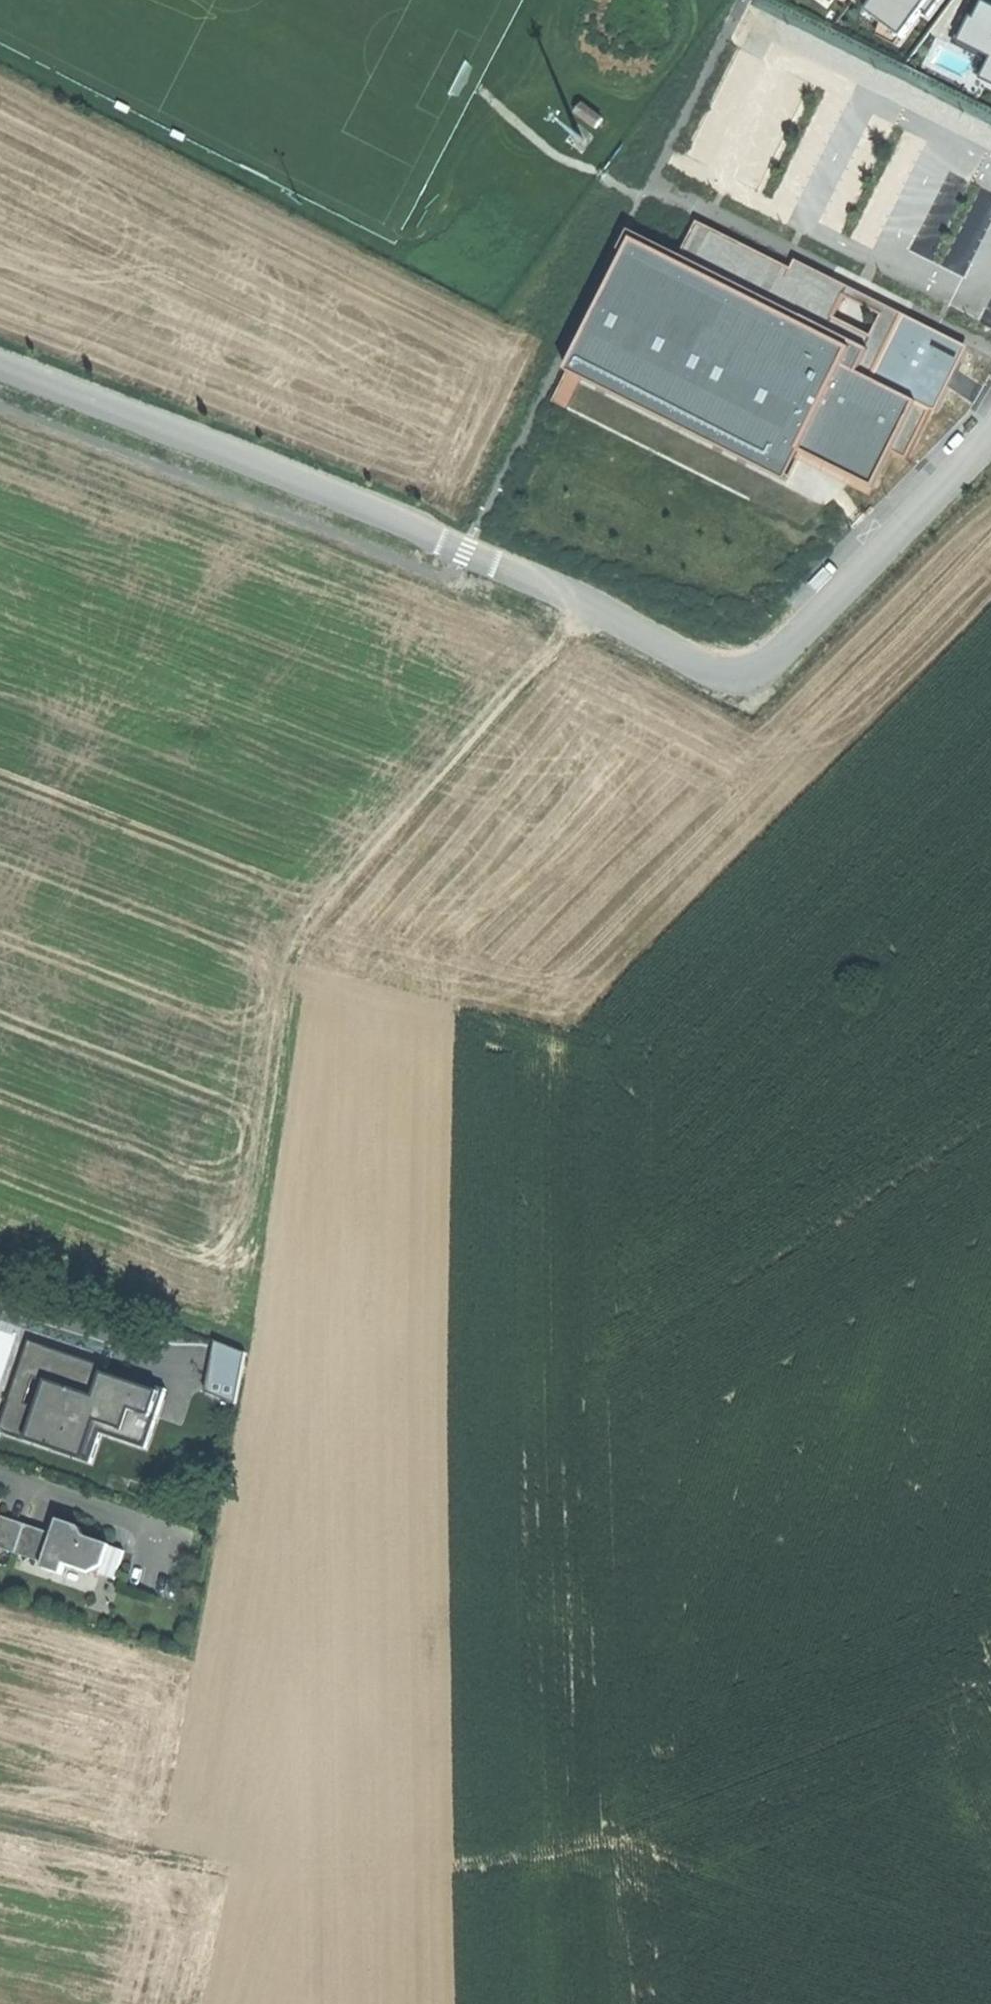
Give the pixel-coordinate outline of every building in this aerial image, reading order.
[(870,11),(906,38),(929,5),(935,9),(942,0),(878,0),(870,11)] [(988,7),(982,19),(978,17),(971,31),(964,28),(957,42),(987,57),(980,73),(990,78),(990,8),(988,7)] [(575,112),(595,128),(603,119),(583,102),(575,112)] [(572,376),(793,486),(808,457),(882,493),(900,457),(915,464),(941,413),(882,383),(915,319),(805,264),(798,271),(703,223),(686,257),(636,232),(622,259),(629,262),(572,376)] [(565,378),(557,401),(572,407),(580,383),(565,378)] [(28,1443),(48,1382),(95,1398),(103,1373),(160,1392),(152,1418),(132,1411),(125,1433),(97,1423),(85,1462),(92,1464),(102,1435),(147,1450),(168,1388),(30,1343),(0,1433),(0,1434),(28,1443)] [(243,1350),(228,1347),(217,1401),(232,1404),(243,1350)] [(48,1382),(28,1443),(85,1462),(97,1423),(125,1433),(132,1411),(152,1418),(160,1392),(103,1373),(95,1398),(48,1382)] [(0,1517),(0,1548),(17,1554),(26,1525),(0,1517)] [(60,1521),(55,1535),(45,1563),(44,1569),(62,1575),(66,1564),(92,1573),(104,1567),(111,1546),(86,1538),(81,1528),(60,1521)] [(55,1535),(26,1525),(17,1554),(45,1563),(55,1535)]
